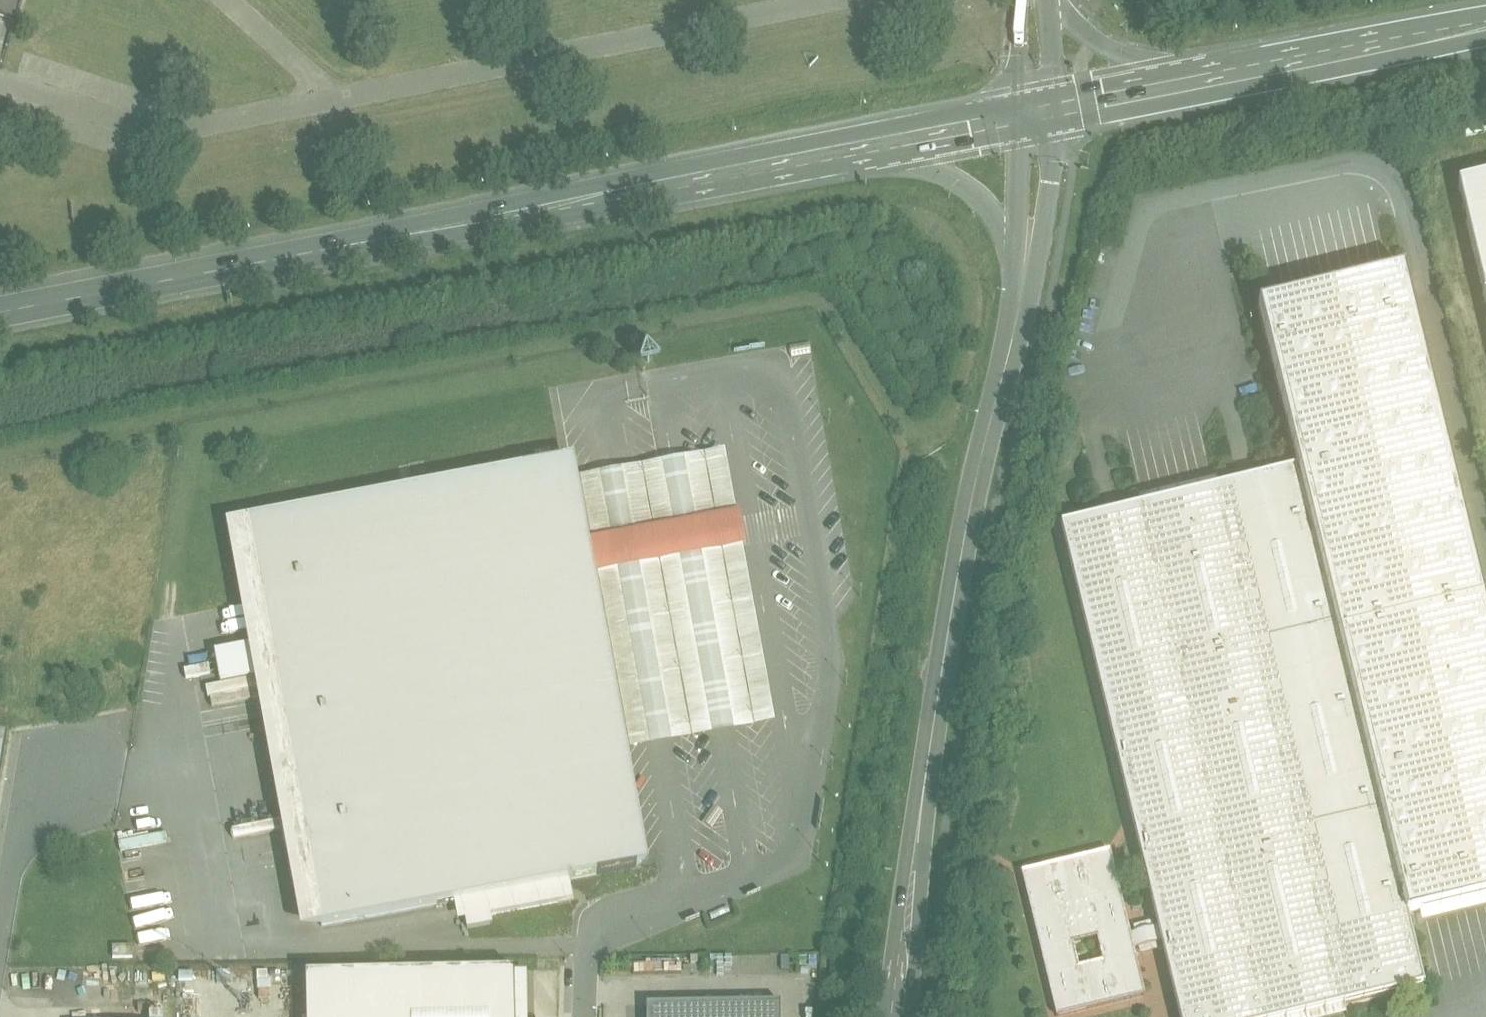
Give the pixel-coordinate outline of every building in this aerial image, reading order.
[(17,18),(23,0),(0,0),(0,12),(17,18)] [(1458,184),(1485,302),(1485,178),(1458,184)] [(1260,305),(1299,469),(1300,468),(1408,916),(1485,897),(1485,605),(1405,270),(1260,305)] [(811,345),(791,349),(793,359),(813,356),(811,345)] [(726,452),(580,479),(630,752),(776,725),(726,452)] [(564,462),(248,520),(305,827),(313,875),(314,878),(304,879),(309,905),(319,903),(323,926),(463,901),(556,884),(639,868),(564,462)] [(1062,526),(1181,1016),(1297,1016),(1425,986),(1408,916),(1300,468),(1299,469),(1062,526)] [(262,644),(217,652),(223,683),(267,675),(262,644)] [(305,827),(283,831),(292,879),(313,875),(305,827)] [(1023,874),(1058,1016),(1061,1016),(1146,997),(1111,853),(1023,874)] [(556,884),(463,901),(469,930),(494,925),(492,915),(559,903),(556,884)] [(134,958),(134,946),(114,946),(114,958),(134,958)] [(295,978),(297,1016),(518,1016),(517,972),(295,978)] [(648,1005),(648,1016),(782,1016),(781,1003),(648,1005)]
